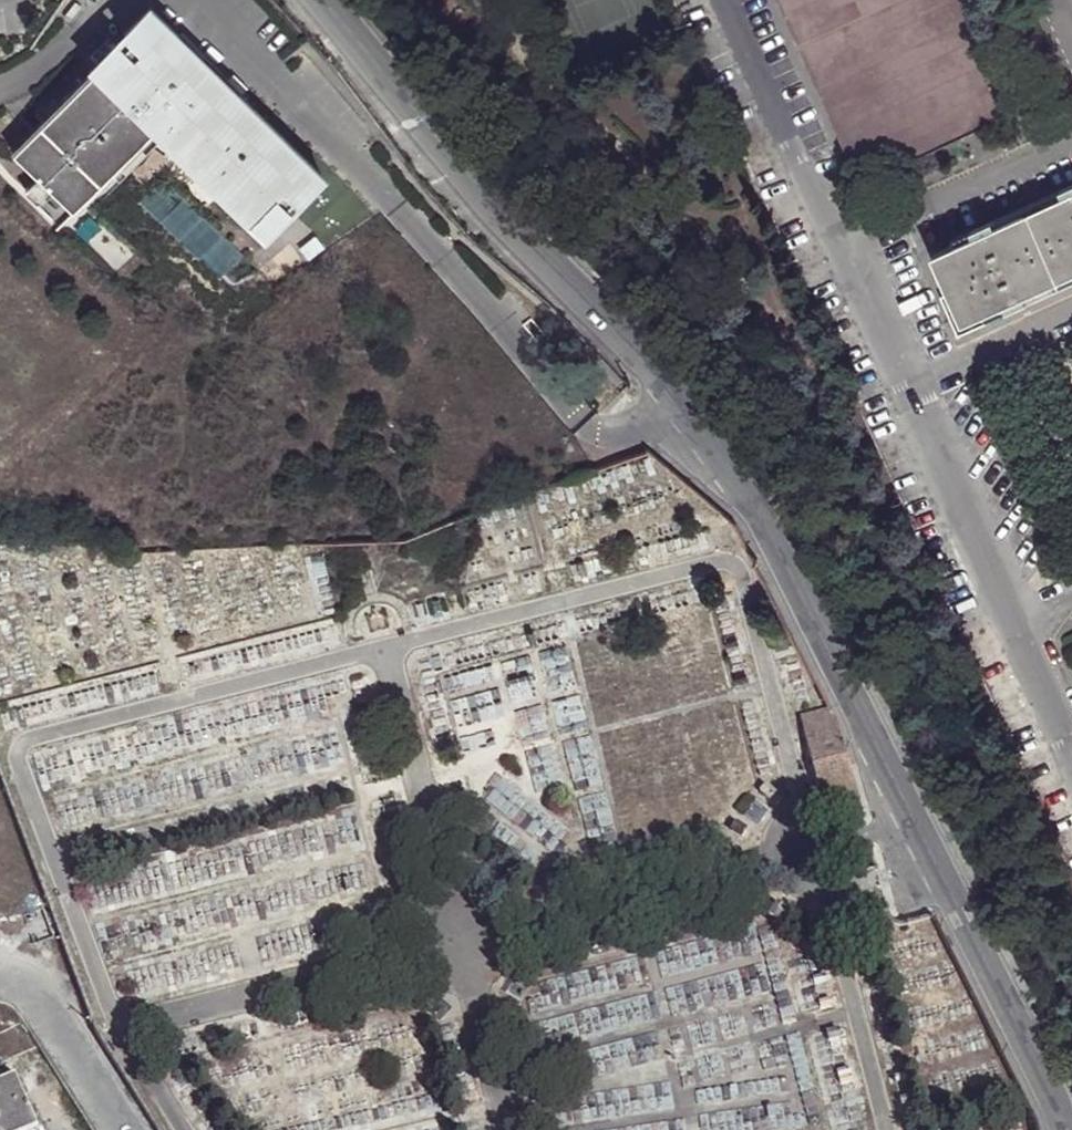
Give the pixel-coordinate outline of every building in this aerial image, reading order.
[(862,185),(966,138),(1030,109),(980,0),(779,0),(862,185)] [(120,42),(13,152),(38,177),(39,178),(43,174),(51,181),(46,184),(73,210),(111,171),(154,127),(163,136),(238,208),(296,148),(239,94),(234,99),(218,83),(221,79),(221,77),(219,74),(218,73),(197,54),(193,57),(175,39),(179,34),(150,7),(124,34),(130,39),(124,45),(120,42)] [(163,136),(154,127),(111,171),(120,180),(163,136)] [(321,174),(296,148),(238,208),(264,234),(291,206),(286,202),(291,197),(296,201),(321,174)] [(38,177),(25,191),(60,223),(73,210),(46,184),(51,181),(43,174),(39,178),(38,177)] [(965,322),(1047,285),(1071,273),(1071,192),(1029,213),(935,257),(952,294),(965,322)] [(959,337),(1071,286),(1071,273),(1047,285),(965,322),(959,337)] [(942,299),(959,337),(965,322),(952,294),(942,299)] [(840,729),(830,711),(798,720),(822,811),(859,802),(840,729)] [(41,1127),(19,1074),(0,1082),(0,1129),(35,1129),(41,1127)]
